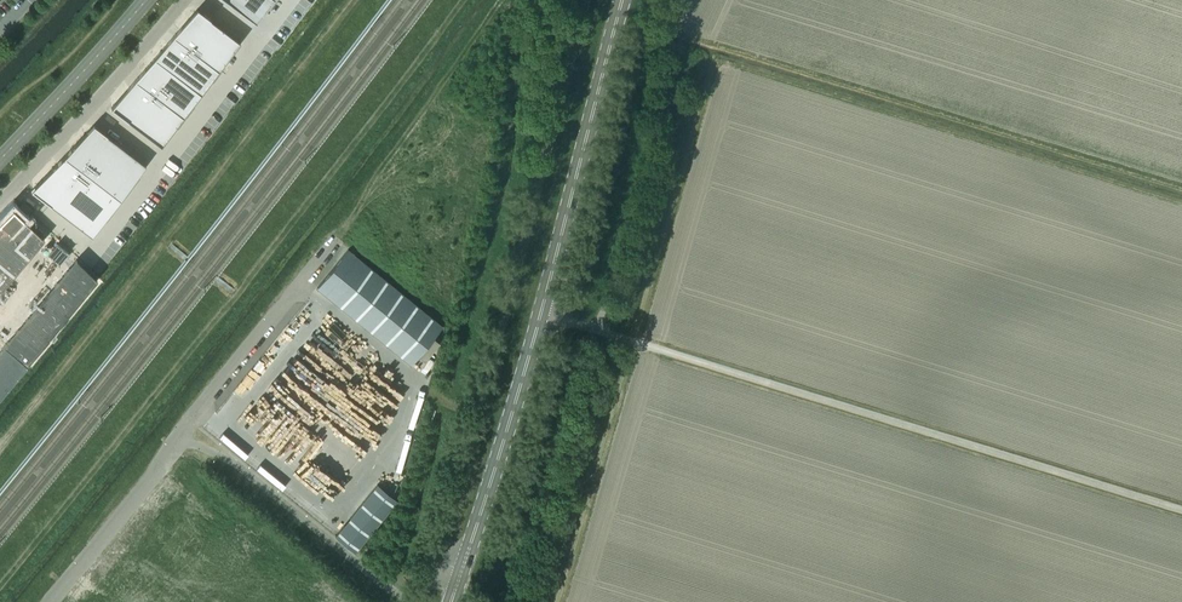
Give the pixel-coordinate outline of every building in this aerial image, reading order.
[(226,0),(256,23),(273,0),(226,0)] [(197,8),(173,36),(218,70),(240,41),(197,8)] [(173,36),(154,58),(200,93),(218,70),(173,36)] [(154,58),(135,80),(183,116),(200,93),(154,58)] [(135,80),(111,107),(161,145),(183,116),(135,80)] [(93,124),(64,155),(120,198),(146,165),(93,124)] [(64,155),(31,190),(91,236),(120,198),(64,155)] [(31,209),(24,203),(20,207),(27,213),(31,209)] [(0,221),(0,291),(14,275),(44,239),(22,219),(23,218),(12,208),(0,221)] [(442,326),(348,249),(317,287),(317,288),(411,364),(442,326)] [(76,259),(66,271),(88,290),(97,279),(76,259)] [(66,271),(56,283),(78,302),(88,290),(66,271)] [(56,283),(45,296),(68,314),(78,302),(56,283)] [(45,296),(35,308),(58,327),(68,314),(45,296)] [(35,308),(25,320),(48,339),(58,327),(35,308)] [(25,320),(15,332),(37,351),(48,339),(25,320)] [(15,332),(5,344),(27,363),(37,351),(15,332)] [(0,350),(0,360),(18,375),(28,363),(27,363),(5,344),(0,350)] [(8,387),(18,375),(0,360),(0,380),(8,387)] [(8,387),(0,380),(0,397),(8,387)] [(378,482),(335,535),(354,551),(397,498),(378,482)]
